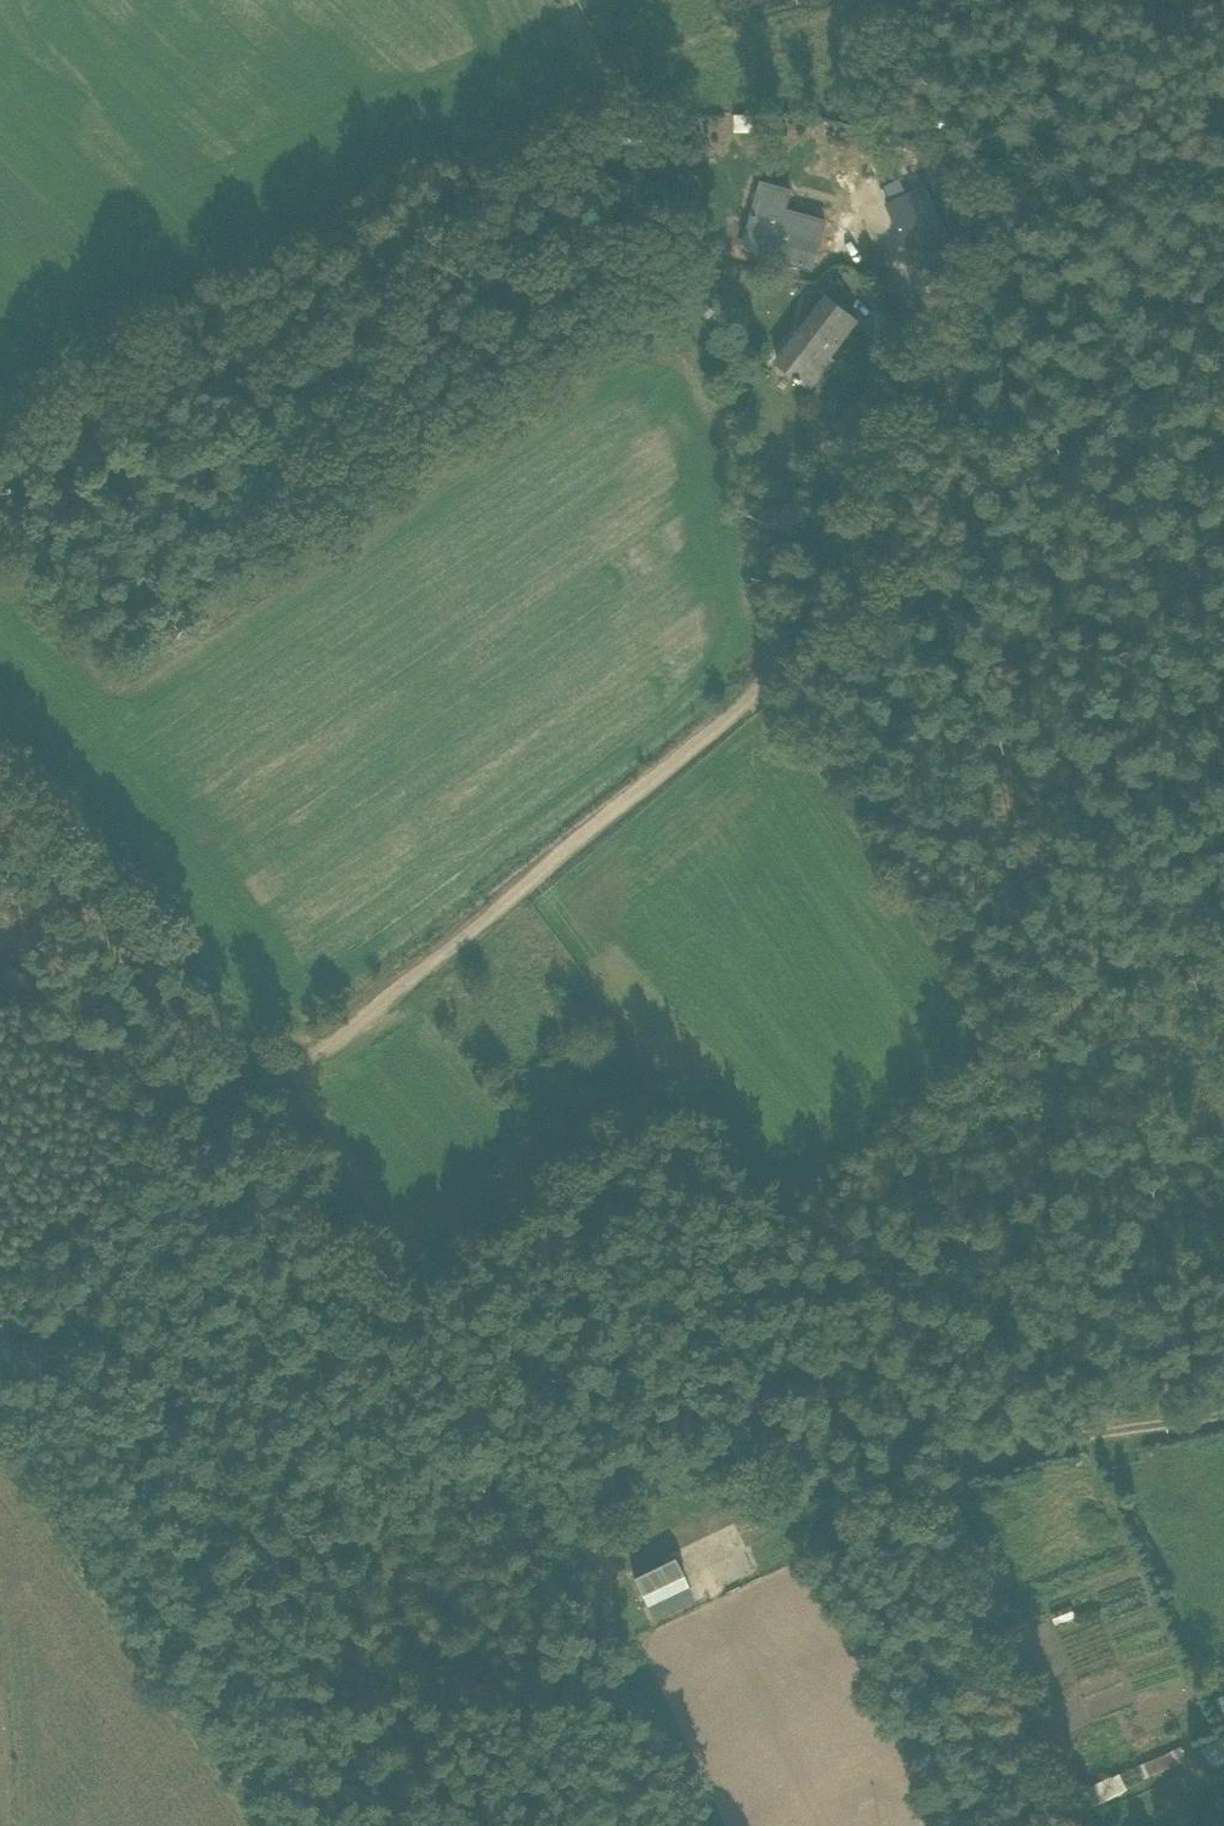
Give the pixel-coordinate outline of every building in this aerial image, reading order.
[(769,115),(733,115),(733,133),(769,133),(769,115)] [(926,178),(889,192),(905,234),(922,227),(938,267),(958,259),(926,178)] [(749,191),(740,226),(749,228),(743,251),(814,269),(827,220),(805,214),(807,206),(749,191)] [(825,369),(822,367),(857,320),(825,296),(775,361),(810,388),(825,369)] [(633,1578),(646,1604),(687,1586),(674,1559),(633,1578)] [(1082,1784),(1086,1800),(1141,1785),(1137,1769),(1082,1784)]
